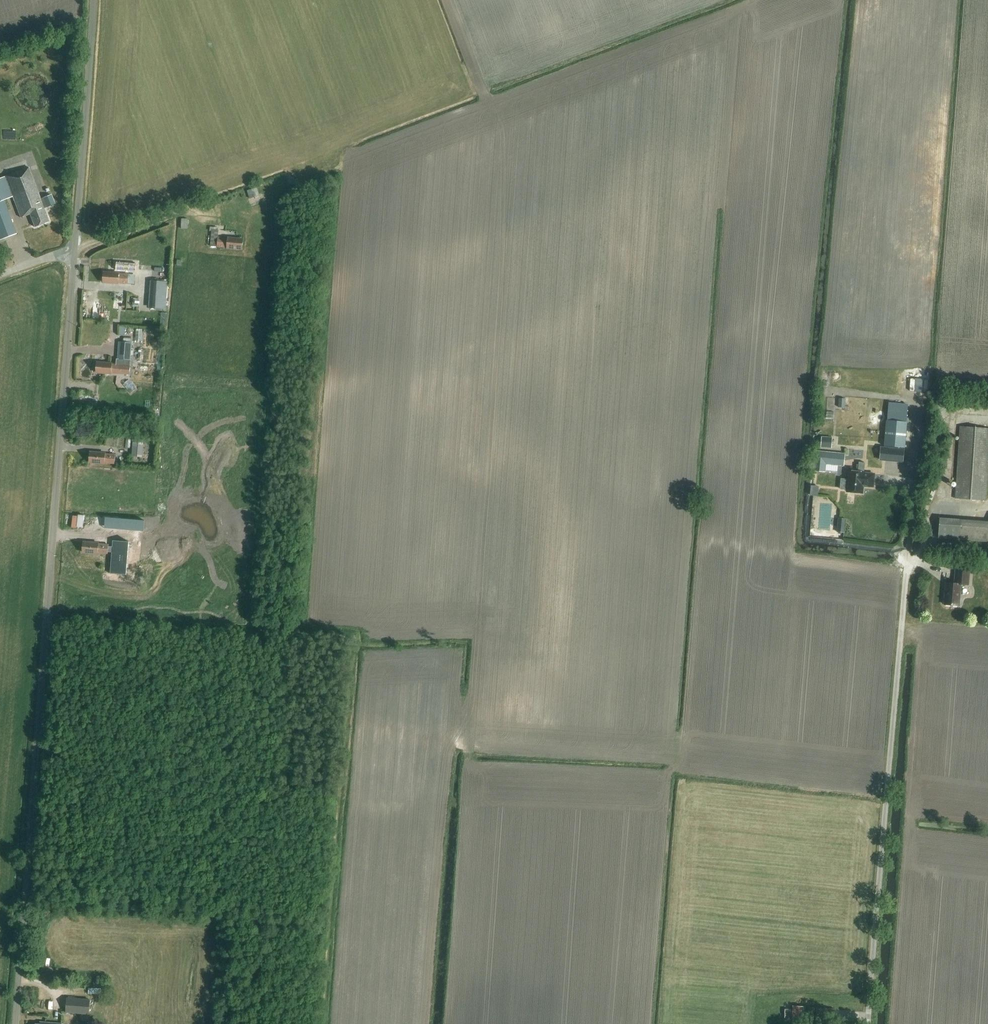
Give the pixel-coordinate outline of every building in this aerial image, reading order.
[(51,195),(40,199),(28,168),(0,178),(0,240),(16,234),(3,200),(13,196),(21,217),(30,214),(34,227),(48,222),(43,208),(54,204),(51,195)] [(255,188),(246,191),(248,199),(258,196),(255,188)] [(188,219),(180,219),(180,230),(187,230),(188,219)] [(227,248),(242,249),(242,239),(227,238),(217,238),(217,247),(227,247),(227,248)] [(134,275),(119,274),(119,273),(104,272),(103,282),(118,283),(133,284),(134,275)] [(151,282),(149,308),(165,309),(167,283),(151,282)] [(119,342),(117,364),(112,364),(97,362),(96,372),(111,373),(129,374),(131,343),(119,342)] [(835,371),(834,387),(847,388),(848,371),(835,371)] [(887,420),(885,446),(904,447),(906,422),(887,420)] [(986,501),(987,466),(987,429),(960,427),(955,498),(986,501)] [(820,448),(832,449),(832,437),(821,436),(820,448)] [(131,458),(142,459),(144,438),(133,438),(131,458)] [(904,449),(880,447),(879,461),(903,463),(904,449)] [(815,451),(813,471),(825,472),(826,464),(844,466),(845,454),(815,451)] [(115,454),(105,454),(105,453),(90,452),(89,462),(104,463),(114,463),(115,454)] [(841,479),(840,490),(845,490),(848,490),(847,491),(862,492),(863,485),(873,486),(874,473),(864,472),(858,471),(849,471),(848,479),(841,479)] [(846,531),(848,519),(842,518),(840,531),(846,531)] [(938,537),(987,541),(987,521),(940,518),(938,537)] [(145,521),(120,519),(119,529),(133,530),(133,528),(144,529),(145,521)] [(148,549),(149,539),(125,536),(124,551),(139,552),(140,548),(148,549)] [(118,548),(114,548),(108,547),(108,544),(98,544),(98,543),(83,542),(82,552),(98,553),(117,554),(118,548)] [(106,569),(126,570),(127,562),(107,561),(106,569)] [(946,583),(944,605),(959,606),(960,584),(968,585),(970,569),(958,568),(956,584),(946,583)] [(67,998),(66,1014),(89,1016),(91,1000),(67,998)] [(804,1020),(805,1007),(792,1006),(791,1019),(804,1020)]
